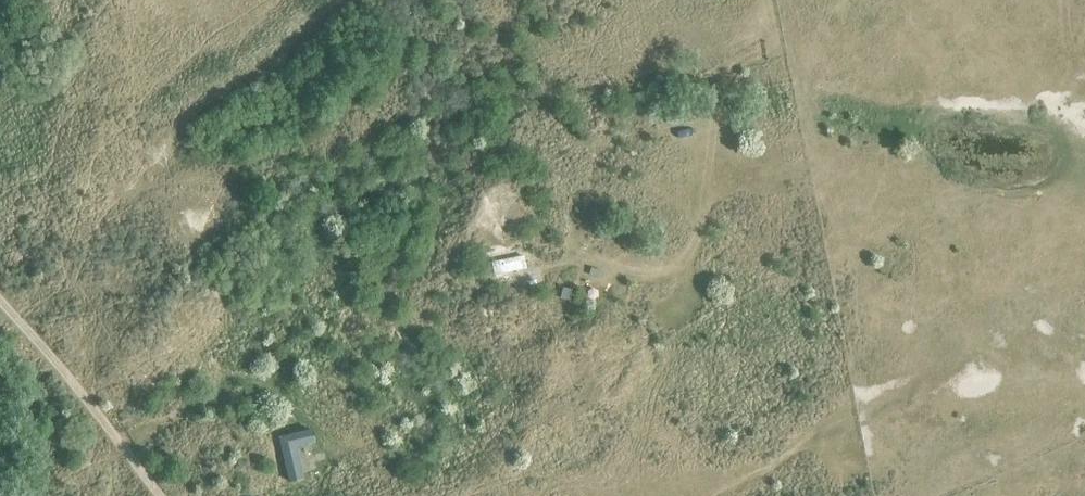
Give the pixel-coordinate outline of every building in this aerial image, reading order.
[(494,274),(527,267),(524,254),(492,261),(494,274)] [(279,436),(290,482),(304,479),(297,447),(315,442),(311,428),(279,436)]
